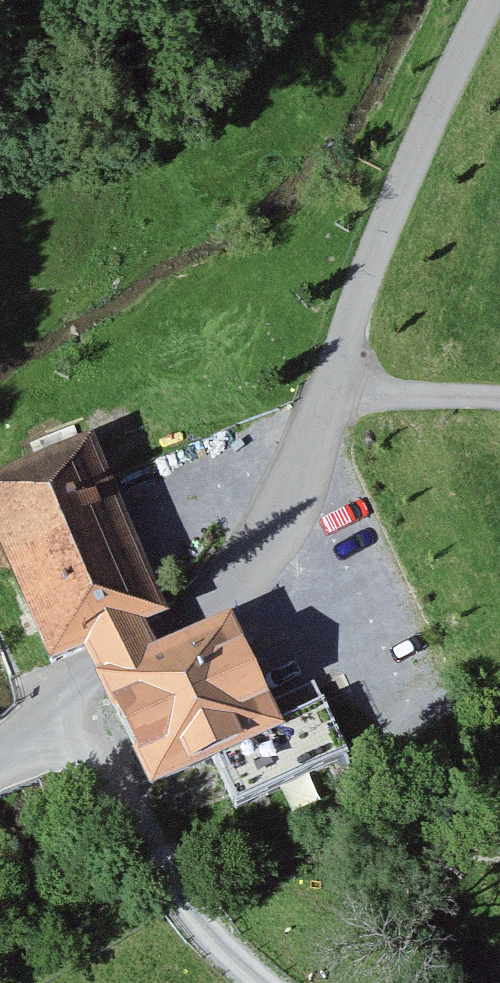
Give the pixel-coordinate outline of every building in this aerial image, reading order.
[(90,433),(0,474),(0,536),(55,656),(87,642),(139,618),(162,608),(90,433)] [(87,642),(99,666),(104,678),(155,654),(147,635),(139,618),(87,642)] [(155,654),(104,678),(154,780),(278,724),(227,621),(162,651),(155,654)]
